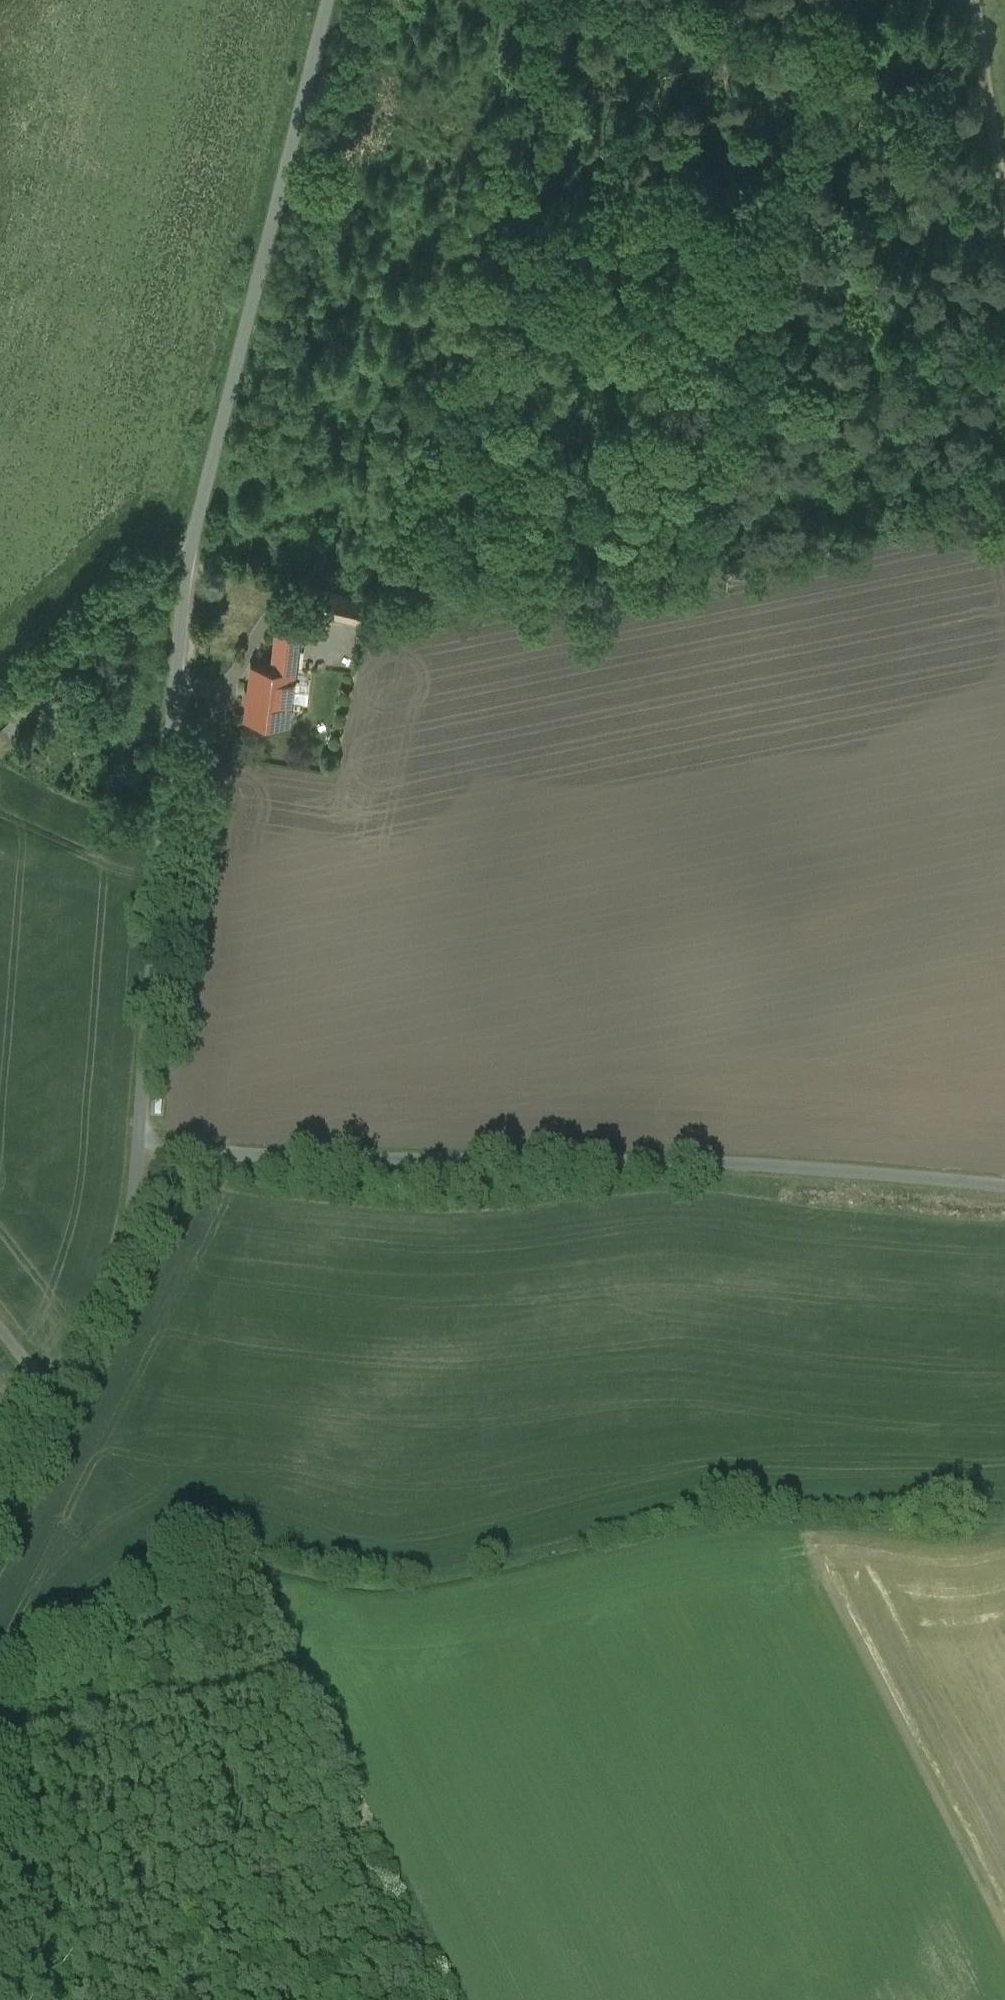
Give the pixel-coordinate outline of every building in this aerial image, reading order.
[(373,602),(308,586),(307,590),(302,607),(302,608),(367,624),(373,602)] [(278,626),(273,666),(254,664),(247,715),(287,720),(298,629),(278,626)]
